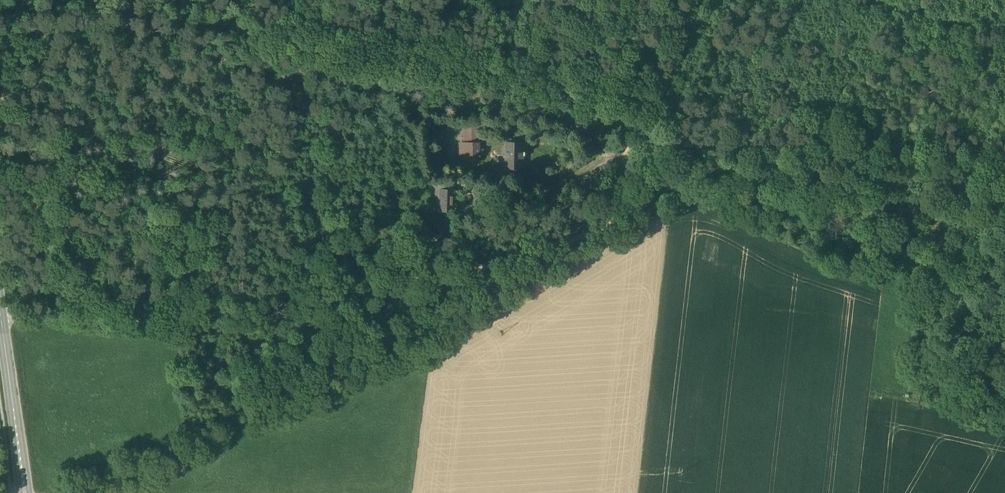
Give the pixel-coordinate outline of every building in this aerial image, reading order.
[(464,144),(478,144),(477,130),(485,130),(485,123),(464,123),(464,144)] [(525,140),(507,139),(507,168),(525,168),(525,140)] [(478,144),(460,144),(460,158),(466,158),(466,161),(478,161),(478,144)] [(450,191),(438,191),(438,212),(449,212),(450,191)]
